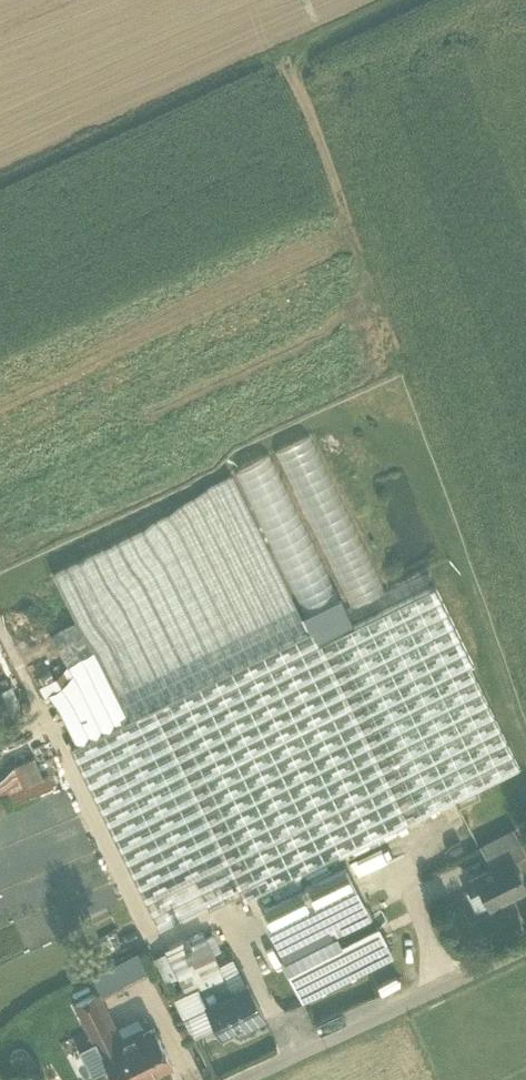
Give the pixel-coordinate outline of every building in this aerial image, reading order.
[(313,434),(279,448),(350,605),(383,590),(313,434)] [(228,472),(49,560),(72,609),(107,684),(125,721),(146,711),(148,714),(156,710),(248,900),(402,824),(228,472)] [(107,684),(72,609),(50,620),(68,658),(85,694),(107,684)] [(68,658),(55,664),(51,657),(42,662),(62,705),(85,694),(68,658)] [(19,690),(12,672),(0,676),(0,697),(19,690)] [(62,705),(58,707),(76,745),(114,727),(115,729),(122,726),(121,723),(125,721),(107,684),(85,694),(62,705)] [(148,714),(146,711),(125,721),(121,723),(122,726),(209,904),(234,891),(148,714)] [(76,745),(68,749),(157,931),(202,908),(115,729),(114,727),(76,745)] [(23,785),(15,766),(0,772),(0,794),(23,785)] [(75,789),(0,822),(0,985),(136,924),(75,789)] [(512,831),(482,846),(493,868),(511,859),(524,853),(512,831)] [(493,868),(466,881),(470,889),(478,885),(489,905),(525,887),(511,859),(493,868)] [(346,869),(265,909),(295,971),(338,949),(332,936),(328,928),(366,910),(346,869)] [(371,916),(332,936),(338,949),(352,976),(391,956),(371,916)] [(204,937),(177,951),(198,990),(206,1005),(232,991),(219,965),(204,937)] [(295,971),(288,975),(301,1001),(352,976),(338,949),(295,971)] [(198,990),(177,951),(169,956),(189,994),(198,990)] [(89,978),(101,999),(149,974),(138,953),(89,978)] [(232,991),(246,984),(232,959),(219,965),(232,991)] [(232,991),(206,1005),(221,1034),(238,1025),(241,1030),(264,1018),(246,984),(232,991)] [(119,1045),(94,995),(75,1004),(100,1055),(119,1045)] [(100,1055),(112,1079),(145,1079),(172,1067),(153,1028),(119,1045),(100,1055)]
